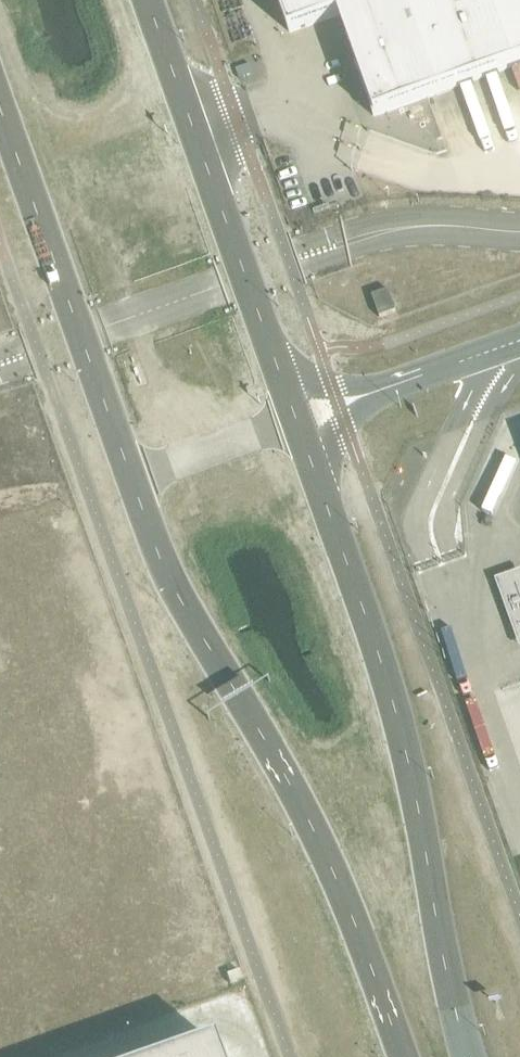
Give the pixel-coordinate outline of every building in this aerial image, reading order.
[(289,32),(339,15),(356,63),(375,116),(519,64),(519,0),(278,0),(289,32)] [(379,318),(396,312),(388,290),(372,296),(379,318)] [(495,579),(519,648),(519,647),(519,570),(495,579)] [(211,1040),(162,1056),(217,1056),(211,1040)]
